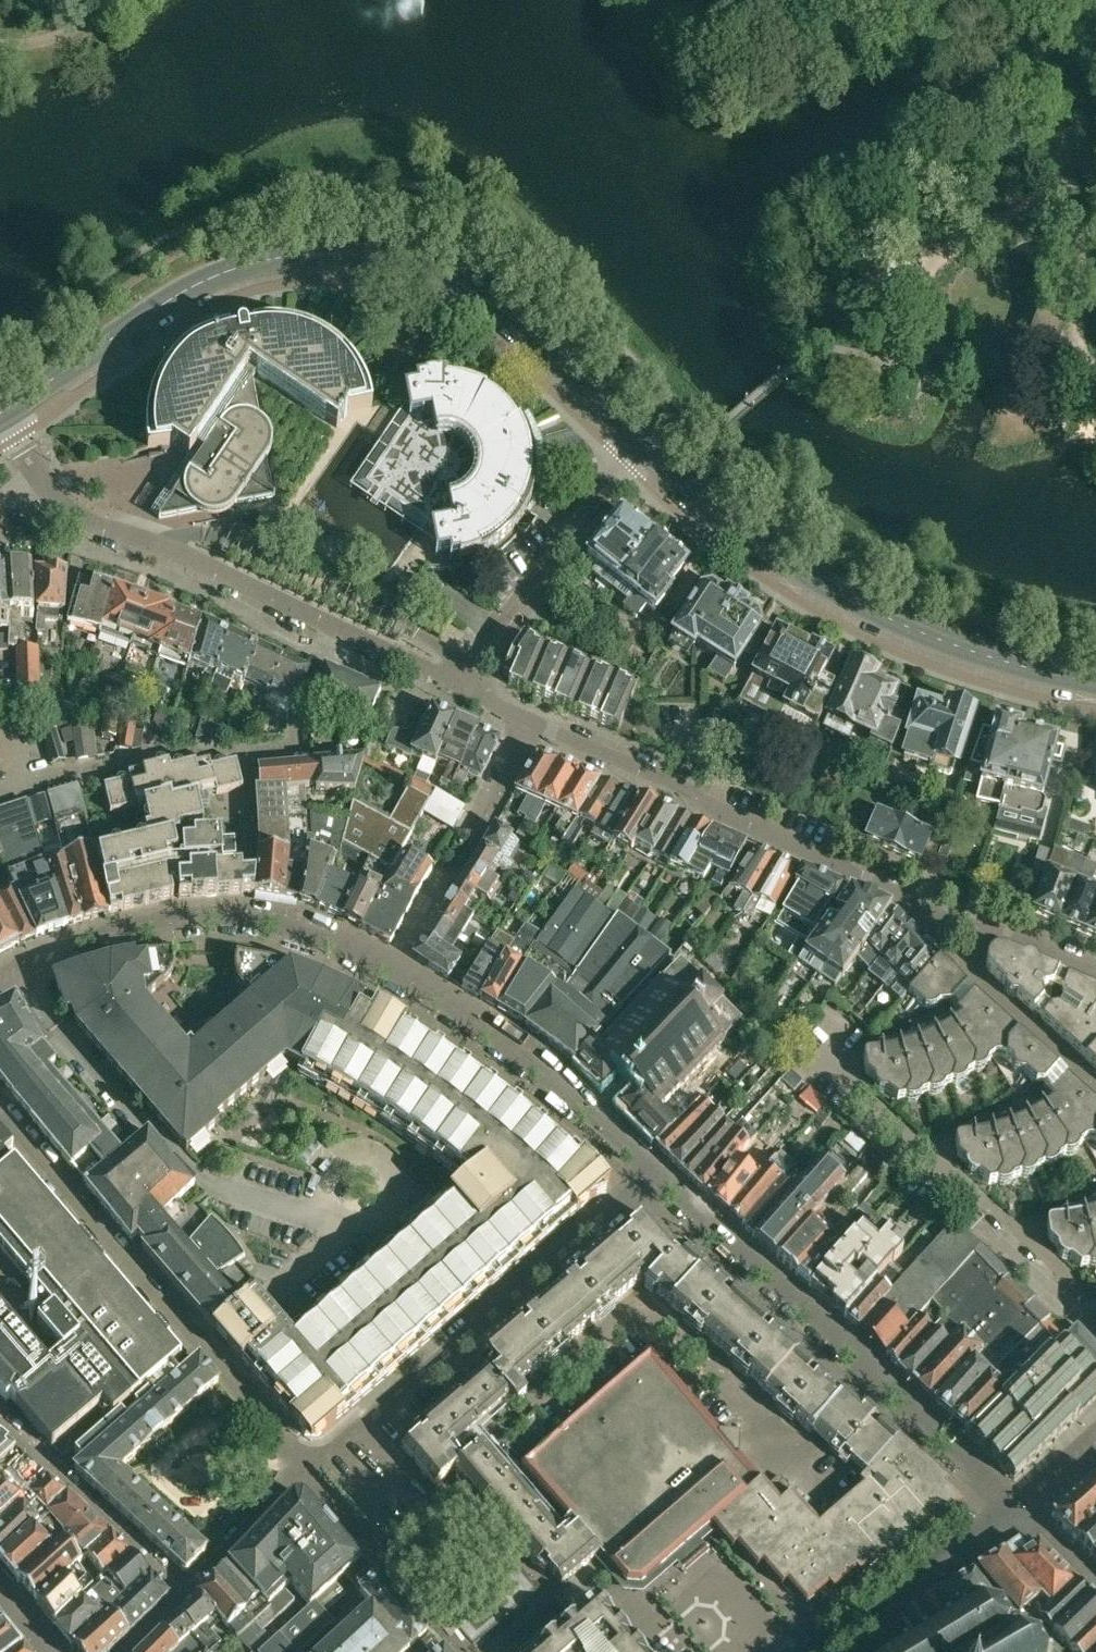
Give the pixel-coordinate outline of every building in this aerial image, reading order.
[(1047,318),(1043,320),(1040,323),(1038,328),(1038,332),(1040,337),(1044,340),(1048,341),(1053,341),(1057,339),(1060,336),(1062,331),(1062,327),(1060,322),(1056,319),(1052,318),(1047,318)] [(264,420),(261,417),(258,414),(251,381),(256,374),(337,429),(349,411),(373,407),(370,396),(365,382),(361,373),(352,360),(346,353),(337,346),(325,338),(318,334),(307,329),(299,326),(284,324),(272,323),(261,324),(252,325),(254,333),(248,334),(246,331),(244,329),(241,329),(239,330),(237,333),(236,336),(231,337),(229,330),(219,332),(211,334),(198,340),(191,345),(185,349),(179,354),(172,361),(165,369),(159,378),(156,384),(153,392),(150,399),(146,419),(145,429),(147,450),(171,445),(196,462),(158,519),(159,520),(201,512),(205,513),(208,514),(212,514),(215,514),(218,513),(222,512),(225,510),(228,508),(230,506),(274,497),(267,459),(265,450),(268,444),(269,439),(269,434),(268,429),(266,424),(264,420)] [(448,556),(450,563),(459,561),(471,558),(483,554),(494,547),(504,540),(513,531),(521,520),(527,508),(532,496),(535,484),(535,479),(535,472),(531,472),(527,458),(525,444),(524,435),(528,434),(525,427),(519,416),(511,406),(501,398),(491,391),(480,385),(468,381),(456,378),(443,377),(431,378),(424,379),(424,380),(415,381),(416,388),(403,391),(409,421),(365,485),(430,529),(436,558),(448,556)] [(587,558),(598,566),(592,574),(613,592),(654,539),(638,527),(629,520),(621,514),(609,530),(608,530),(601,539),(601,540),(587,558)] [(671,553),(654,539),(613,592),(627,603),(622,608),(636,620),(648,605),(656,612),(671,592),(668,590),(687,566),(671,553)] [(9,629),(9,610),(8,567),(2,567),(0,565),(0,628),(9,629)] [(32,568),(8,567),(9,610),(9,629),(9,635),(8,648),(15,648),(16,649),(22,648),(23,625),(32,625),(33,611),(30,611),(32,568)] [(35,611),(38,612),(35,633),(60,634),(62,613),(65,613),(67,571),(38,569),(35,611)] [(67,622),(99,631),(112,587),(111,587),(109,580),(99,578),(96,581),(94,581),(94,582),(80,578),(67,622)] [(98,635),(130,645),(148,599),(112,587),(99,631),(98,635)] [(748,608),(744,606),(726,594),(724,597),(712,589),(700,592),(672,636),(694,650),(696,646),(716,659),(708,672),(725,683),(733,670),(734,671),(761,629),(759,619),(746,611),(748,608)] [(147,654),(158,658),(175,612),(167,610),(169,606),(148,599),(130,645),(148,652),(147,654)] [(201,621),(175,612),(158,658),(188,668),(189,665),(201,621)] [(203,621),(201,621),(189,665),(205,673),(204,674),(214,678),(216,673),(229,634),(203,621)] [(753,677),(739,701),(780,722),(787,710),(817,726),(834,688),(821,681),(832,659),(830,658),(832,652),(829,646),(824,644),(817,645),(813,649),(811,649),(810,650),(776,633),(753,677)] [(260,649),(229,634),(216,673),(214,678),(209,691),(226,698),(233,680),(244,685),(244,683),(260,649)] [(8,650),(8,648),(9,635),(0,635),(0,650),(8,650)] [(510,684),(526,692),(543,651),(533,647),(535,645),(524,638),(511,655),(506,668),(503,675),(512,678),(510,684)] [(17,694),(27,693),(40,693),(38,648),(22,648),(16,649),(17,694)] [(244,685),(267,696),(267,695),(285,660),(260,649),(244,683),(244,685)] [(526,692),(571,712),(589,671),(579,667),(580,665),(555,654),(554,656),(543,651),(526,692)] [(287,716),(308,671),(285,660),(267,695),(267,696),(279,701),(275,711),(287,716)] [(351,725),(354,718),(366,723),(381,689),(325,664),(310,697),(314,699),(310,707),(351,725)] [(571,712),(619,733),(637,692),(625,687),(626,685),(601,674),(599,676),(589,671),(571,712)] [(830,719),(831,719),(826,731),(848,741),(854,729),(872,737),(868,744),(890,754),(899,734),(898,733),(904,718),(896,714),(904,694),(851,671),(830,719)] [(650,697),(637,692),(619,733),(632,739),(650,697)] [(932,761),(956,769),(973,714),(948,707),(946,713),(918,704),(907,739),(908,740),(902,758),(930,767),(932,761)] [(421,762),(414,778),(427,784),(434,768),(437,761),(456,720),(432,709),(424,726),(408,718),(401,734),(397,732),(392,733),(386,747),(421,762)] [(115,736),(118,714),(103,712),(101,734),(115,736)] [(165,746),(168,735),(167,735),(173,716),(157,712),(149,738),(165,742),(165,746)] [(478,730),(456,720),(437,761),(448,766),(442,780),(451,784),(452,784),(455,779),(478,730)] [(203,722),(197,738),(219,738),(222,731),(203,722)] [(998,812),(1000,813),(1001,810),(1019,735),(1021,729),(995,723),(993,734),(984,732),(964,783),(980,787),(976,803),(999,809),(998,812)] [(93,726),(72,729),(76,759),(76,761),(97,758),(97,757),(93,726)] [(131,749),(134,728),(121,727),(118,747),(131,749)] [(42,735),(51,765),(65,760),(56,730),(42,735)] [(479,780),(499,739),(478,730),(455,779),(452,784),(462,788),(468,776),(479,780)] [(184,734),(168,735),(165,746),(185,744),(184,734)] [(1055,744),(1019,735),(1001,810),(1000,813),(1020,818),(1021,814),(1036,819),(1042,816),(1045,805),(1040,798),(1049,764),(1061,767),(1065,750),(1054,747),(1055,744)] [(370,737),(364,758),(376,763),(384,743),(370,737)] [(515,792),(527,798),(519,812),(526,817),(559,764),(538,755),(515,792)] [(364,758),(319,762),(313,763),(316,787),(315,787),(315,791),(354,791),(364,758)] [(210,897),(213,896),(214,895),(252,893),(253,873),(250,873),(242,874),(242,867),(234,867),(234,850),(221,850),(220,836),(216,836),(193,837),(193,844),(182,845),(183,865),(173,866),(171,859),(177,857),(173,839),(179,837),(178,831),(203,825),(200,810),(209,808),(207,796),(243,788),(236,762),(211,768),(210,763),(170,771),(168,765),(128,775),(129,781),(104,787),(111,813),(143,806),(149,830),(145,831),(148,843),(98,855),(95,856),(111,913),(173,898),(169,880),(177,880),(178,898),(204,896),(207,896),(209,897),(210,897)] [(258,768),(260,789),(304,788),(315,787),(316,787),(313,763),(258,768)] [(545,806),(556,811),(557,811),(579,773),(574,771),(559,764),(526,817),(519,830),(529,836),(545,806)] [(600,782),(579,773),(557,811),(556,811),(553,816),(562,822),(556,831),(565,837),(576,820),(600,782)] [(439,786),(439,787),(448,791),(451,784),(442,780),(439,786)] [(594,829),(595,830),(619,790),(600,782),(576,820),(565,837),(562,842),(571,848),(583,830),(580,829),(585,821),(595,827),(594,829)] [(45,794),(53,820),(60,845),(83,922),(111,913),(95,856),(98,855),(79,785),(47,793),(45,794)] [(362,927),(381,890),(401,851),(402,852),(423,813),(428,804),(431,799),(435,791),(434,790),(430,798),(407,786),(388,821),(353,802),(348,822),(343,844),(344,844),(370,856),(357,885),(343,919),(362,927)] [(252,893),(255,893),(290,898),(297,900),(308,839),(304,788),(260,789),(255,789),(259,850),(258,850),(256,873),(253,873),(252,893)] [(428,804),(423,813),(453,830),(466,808),(436,790),(435,791),(431,799),(428,804)] [(595,830),(612,840),(638,798),(619,790),(595,830)] [(34,825),(53,820),(45,794),(27,801),(34,825)] [(612,841),(625,849),(629,851),(656,806),(638,798),(612,840),(612,841)] [(34,825),(27,801),(0,810),(0,850),(16,844),(25,867),(7,873),(9,876),(14,889),(35,938),(65,928),(41,850),(40,847),(34,825)] [(635,846),(652,856),(677,815),(656,806),(629,851),(631,852),(635,846)] [(856,834),(867,839),(883,846),(882,847),(902,856),(903,855),(919,862),(929,837),(866,810),(856,834)] [(348,822),(310,814),(312,840),(341,850),(343,844),(348,822)] [(652,856),(667,864),(668,861),(671,863),(695,822),(677,815),(652,856)] [(1091,828),(1065,819),(1062,828),(1074,833),(1073,834),(1087,839),(1091,828)] [(687,871),(709,829),(695,822),(671,863),(668,861),(667,864),(685,873),(687,871)] [(495,826),(475,859),(471,865),(501,884),(502,884),(514,866),(510,863),(520,846),(511,841),(511,838),(495,826)] [(704,879),(709,870),(728,837),(709,829),(687,871),(695,875),(704,879)] [(721,887),(746,844),(728,837),(709,870),(718,874),(713,883),(721,887)] [(297,900),(316,908),(330,874),(341,850),(312,840),(308,839),(306,854),(297,900)] [(60,845),(41,850),(65,928),(83,922),(60,845)] [(951,848),(942,845),(938,856),(947,860),(951,848)] [(538,859),(547,865),(554,853),(546,848),(538,859)] [(726,900),(734,890),(742,894),(734,909),(743,913),(774,856),(754,848),(729,887),(721,897),(726,900)] [(1027,890),(1039,894),(1047,872),(1052,852),(1040,849),(1027,890)] [(407,855),(402,852),(401,851),(381,890),(409,908),(432,870),(429,868),(431,864),(411,850),(407,855)] [(770,919),(775,909),(796,866),(774,856),(743,913),(752,917),(755,911),(770,919)] [(1047,872),(1039,894),(1033,912),(1059,923),(1076,884),(1085,862),(1073,856),(1063,879),(1047,872)] [(1076,884),(1059,923),(1084,933),(1095,905),(1095,881),(1094,880),(1095,874),(1095,867),(1085,862),(1076,884)] [(492,898),(486,894),(494,880),(501,884),(471,865),(459,883),(484,898),(483,898),(489,902),(492,898)] [(543,876),(556,885),(563,874),(550,865),(543,876)] [(574,865),(565,875),(581,888),(590,877),(574,865)] [(798,884),(782,914),(775,926),(787,932),(802,939),(807,928),(814,931),(829,903),(835,906),(843,886),(803,869),(795,882),(798,884)] [(330,874),(316,908),(318,908),(343,919),(357,885),(330,874)] [(585,898),(595,906),(607,887),(597,880),(585,898)] [(448,900),(472,915),(483,898),(484,898),(459,883),(448,900)] [(608,884),(607,887),(595,906),(612,919),(625,899),(627,896),(608,884)] [(0,895),(0,905),(20,944),(35,938),(14,889),(0,895)] [(526,1025),(551,993),(555,996),(578,974),(614,921),(612,919),(595,906),(585,898),(585,899),(577,893),(578,892),(574,889),(570,895),(538,941),(536,944),(535,943),(494,1007),(526,1025)] [(797,962),(798,962),(816,975),(869,899),(850,889),(835,910),(844,917),(838,926),(829,919),(804,954),(797,962)] [(362,927),(390,943),(409,908),(381,890),(362,927)] [(720,897),(713,894),(709,892),(693,908),(704,918),(720,897)] [(625,899),(612,919),(614,921),(628,930),(641,909),(625,899)] [(839,983),(856,957),(865,944),(873,933),(890,908),(869,899),(816,975),(834,988),(839,983)] [(479,933),(468,926),(474,917),(472,915),(448,900),(436,919),(436,920),(460,935),(473,942),(479,933)] [(20,944),(0,905),(0,956),(20,944)] [(1095,939),(1095,905),(1084,933),(1095,939)] [(485,908),(477,919),(486,925),(493,914),(492,913),(485,908)] [(870,971),(880,958),(908,925),(890,908),(873,933),(865,944),(856,957),(870,971)] [(641,909),(628,930),(645,941),(658,920),(641,909)] [(658,920),(645,941),(657,949),(659,945),(673,926),(661,918),(659,920),(658,920)] [(436,920),(426,937),(450,952),(460,935),(436,920)] [(572,1060),(575,1063),(599,1037),(621,1012),(669,957),(657,949),(645,941),(628,930),(614,921),(578,974),(555,996),(551,993),(526,1025),(572,1060)] [(880,958),(887,965),(876,979),(884,987),(924,941),(908,925),(880,958)] [(479,998),(494,1007),(535,943),(536,944),(538,941),(522,930),(515,941),(479,998)] [(462,989),(479,998),(515,941),(498,931),(489,945),(462,989)] [(413,957),(438,972),(447,958),(452,961),(455,957),(449,953),(450,952),(426,937),(413,957)] [(901,1001),(908,994),(911,990),(912,989),(940,956),(924,941),(884,987),(890,993),(891,993),(901,1001)] [(1059,973),(1038,963),(1037,960),(1034,958),(1032,956),(1028,955),(1025,955),(1022,956),(1007,950),(1004,949),(1000,949),(997,949),(994,951),(991,953),(989,955),(987,958),(986,962),(986,965),(987,969),(989,972),(991,974),(1004,986),(1004,989),(1005,992),(1007,995),(1010,997),(1013,998),(1017,998),(1033,1012),(1040,1019),(1043,1015),(1050,1008),(1043,1002),(1041,993),(1030,985),(1026,983),(1030,978),(1033,980),(1045,988),(1050,987),(1051,987),(1053,986),(1062,990),(1065,981),(1068,976),(1059,973)] [(247,1299),(236,1309),(211,1280),(218,1273),(245,1256),(235,1242),(223,1228),(211,1218),(189,1242),(172,1222),(187,1208),(179,1201),(195,1185),(153,1138),(128,1160),(48,1068),(55,1062),(40,1044),(15,998),(0,1006),(0,1080),(14,1097),(13,1098),(32,1121),(71,1168),(72,1167),(86,1184),(86,1185),(131,1240),(138,1236),(146,1245),(143,1248),(305,1436),(318,1437),(589,1202),(606,1193),(589,1173),(555,1142),(531,1122),(534,1118),(531,1115),(528,1110),(525,1106),(515,1098),(480,1072),(444,1047),(407,1024),(376,1006),(353,993),(322,978),(296,968),(270,961),(236,954),(234,961),(234,965),(234,968),(234,972),(235,976),(236,979),(237,982),(239,985),(240,987),(252,1000),(195,1049),(190,1043),(184,1048),(143,1001),(167,980),(169,978),(171,975),(172,972),(174,969),(174,965),(174,961),(174,957),(174,951),(142,954),(111,960),(80,968),(54,979),(67,1014),(72,1012),(77,1025),(186,1150),(218,1122),(215,1118),(285,1057),(301,1066),(297,1073),(335,1093),(361,1109),(394,1130),(419,1147),(442,1164),(464,1182),(288,1334),(271,1314),(255,1295),(248,1301),(247,1299)] [(940,956),(912,989),(911,990),(908,994),(915,1001),(916,1002),(920,1005),(921,1006),(924,1008),(927,1009),(931,1010),(934,1009),(937,1007),(939,1004),(952,1003),(955,1000),(956,998),(961,993),(963,991),(962,989),(956,985),(959,982),(960,981),(962,979),(956,973),(948,964),(941,956),(940,956)] [(591,1076),(601,1086),(602,1086),(605,1083),(625,1102),(622,1106),(632,1115),(629,1119),(655,1146),(701,1101),(689,1091),(686,1094),(681,1089),(724,1044),(723,1043),(741,1025),(721,1006),(722,1004),(706,988),(701,983),(672,959),(669,957),(621,1012),(599,1037),(575,1063),(589,1078),(591,1076)] [(704,965),(716,978),(724,969),(711,957),(704,965)] [(1068,976),(1065,981),(1062,990),(1065,998),(1077,1004),(1072,1014),(1060,1007),(1050,1008),(1043,1015),(1040,1019),(1070,1046),(1095,1069),(1095,1072),(1095,1074),(1095,989),(1068,976)] [(887,1092),(898,1101),(904,1099),(907,1101),(911,1102),(914,1101),(917,1100),(920,1098),(921,1095),(928,1093),(931,1094),(935,1094),(938,1094),(941,1092),(943,1090),(944,1087),(951,1083),(955,1084),(958,1084),(961,1083),(964,1081),(966,1078),(967,1075),(973,1071),(976,1072),(980,1072),(983,1070),(985,1068),(987,1065),(987,1062),(995,1057),(996,1056),(997,1056),(998,1056),(999,1056),(1005,1058),(1012,1064),(1012,1067),(1013,1070),(1015,1073),(1018,1075),(1021,1076),(1024,1076),(1027,1078),(1028,1079),(1032,1083),(1033,1084),(1043,1085),(1046,1082),(1048,1080),(1052,1075),(1054,1073),(1053,1072),(1048,1068),(1051,1065),(1051,1064),(1045,1058),(974,993),(970,997),(961,1007),(968,1013),(952,1025),(944,1030),(937,1034),(929,1038),(919,1042),(909,1045),(901,1048),(890,1050),(881,1051),(882,1053),(883,1063),(879,1064),(866,1066),(865,1066),(866,1074),(873,1080),(874,1081),(874,1084),(876,1087),(878,1090),(881,1091),(884,1092),(887,1092)] [(776,1063),(779,1061),(769,1052),(763,1059),(772,1068),(776,1063)] [(789,1071),(781,1080),(794,1091),(802,1083),(789,1071)] [(957,1149),(958,1157),(966,1164),(966,1168),(967,1171),(969,1173),(972,1175),(975,1176),(978,1176),(989,1184),(996,1182),(999,1184),(1002,1185),(1005,1185),(1009,1184),(1011,1182),(1013,1179),(1020,1176),(1023,1178),(1026,1178),(1030,1177),(1033,1176),(1035,1173),(1036,1170),(1043,1167),(1046,1168),(1049,1168),(1052,1167),(1055,1165),(1057,1163),(1058,1159),(1065,1155),(1069,1156),(1072,1155),(1075,1154),(1077,1152),(1079,1149),(1079,1145),(1086,1141),(1087,1140),(1088,1140),(1089,1140),(1090,1140),(1091,1140),(1095,1141),(1095,1104),(1069,1080),(1065,1076),(1062,1080),(1053,1090),(1060,1096),(1044,1108),(1035,1114),(1020,1122),(1010,1126),(992,1132),(977,1134),(973,1135),(973,1136),(974,1147),(970,1147),(958,1149),(957,1149)] [(655,1146),(669,1160),(715,1113),(701,1101),(655,1146)] [(822,1126),(832,1115),(824,1108),(814,1119),(822,1126)] [(669,1160),(681,1171),(725,1121),(715,1113),(669,1160)] [(681,1171),(694,1182),(743,1123),(741,1122),(734,1130),(725,1121),(681,1171)] [(694,1182),(708,1196),(750,1143),(757,1135),(743,1123),(694,1182)] [(53,1310),(37,1324),(61,1352),(47,1364),(0,1310),(0,1395),(6,1402),(11,1398),(16,1404),(16,1405),(52,1447),(102,1404),(112,1416),(181,1358),(14,1161),(11,1164),(3,1156),(12,1148),(0,1134),(0,1247),(53,1310)] [(771,1163),(766,1159),(771,1153),(756,1138),(758,1136),(757,1135),(750,1143),(708,1196),(728,1213),(769,1165),(771,1163)] [(781,1153),(771,1163),(769,1165),(728,1213),(753,1236),(820,1162),(802,1182),(798,1179),(792,1186),(786,1181),(798,1167),(781,1153)] [(756,1239),(777,1258),(843,1183),(820,1162),(753,1236),(756,1239)] [(777,1258),(798,1277),(833,1239),(830,1236),(836,1228),(829,1222),(837,1213),(853,1195),(851,1194),(869,1174),(859,1166),(843,1183),(777,1258)] [(798,1277),(811,1288),(852,1240),(861,1230),(870,1220),(858,1210),(833,1239),(798,1277)] [(1083,1215),(1065,1218),(1065,1219),(1066,1230),(1062,1230),(1049,1232),(1048,1232),(1049,1240),(1057,1248),(1057,1251),(1059,1254),(1061,1257),(1064,1259),(1067,1259),(1070,1259),(1081,1268),(1088,1266),(1091,1268),(1094,1269),(1095,1268),(1095,1210),(1083,1215)] [(793,1418),(811,1434),(828,1450),(845,1464),(849,1459),(866,1474),(899,1437),(881,1422),(874,1417),(875,1416),(865,1407),(861,1412),(842,1395),(841,1395),(828,1384),(829,1383),(819,1374),(818,1375),(812,1369),(813,1369),(798,1355),(799,1354),(783,1340),(784,1340),(774,1331),(773,1332),(767,1326),(768,1325),(735,1296),(734,1297),(728,1291),(717,1282),(716,1283),(704,1271),(679,1248),(675,1252),(645,1217),(630,1230),(628,1228),(483,1351),(494,1363),(413,1433),(417,1437),(402,1450),(434,1488),(453,1471),(544,1575),(548,1572),(561,1587),(599,1554),(570,1522),(557,1533),(481,1445),(466,1458),(455,1446),(510,1399),(516,1406),(525,1398),(517,1388),(642,1281),(647,1287),(669,1306),(668,1307),(685,1321),(686,1321),(748,1375),(763,1389),(763,1390),(794,1417),(793,1418)] [(980,1249),(953,1225),(890,1293),(888,1292),(856,1328),(885,1356),(931,1302),(973,1257),(980,1249)] [(832,1306),(845,1318),(885,1273),(886,1274),(893,1264),(892,1264),(902,1253),(892,1245),(896,1240),(881,1227),(871,1239),(861,1230),(852,1240),(811,1288),(823,1298),(828,1297),(832,1300),(832,1306)] [(885,1356),(897,1367),(932,1330),(995,1262),(981,1248),(980,1249),(973,1257),(931,1302),(885,1356)] [(1008,1276),(995,1262),(932,1330),(897,1367),(912,1382),(934,1402),(999,1336),(1034,1303),(1037,1301),(1009,1275),(1008,1276)] [(900,1270),(893,1264),(886,1274),(885,1273),(845,1318),(856,1328),(888,1292),(884,1288),(900,1270)] [(1049,1319),(1034,1303),(999,1336),(934,1402),(935,1403),(935,1404),(952,1419),(991,1379),(989,1377),(1038,1330),(1039,1330),(1046,1323),(1049,1319)] [(1071,1333),(1055,1317),(1053,1316),(1049,1319),(1046,1323),(1039,1330),(1038,1330),(989,1377),(991,1379),(952,1419),(967,1434),(1063,1341),(1071,1333)] [(1095,1399),(1095,1346),(1077,1327),(1071,1333),(1063,1341),(1056,1348),(967,1434),(1010,1477),(1018,1469),(1022,1473),(1077,1417),(1095,1399)] [(520,1465),(570,1522),(599,1554),(613,1570),(626,1585),(641,1586),(673,1558),(679,1562),(700,1544),(696,1538),(711,1525),(712,1526),(761,1482),(739,1457),(740,1434),(717,1432),(650,1355),(520,1465)] [(75,1470),(74,1471),(96,1491),(97,1491),(186,1574),(206,1552),(145,1494),(119,1471),(218,1384),(199,1360),(196,1363),(181,1376),(172,1366),(146,1388),(149,1391),(134,1404),(137,1407),(126,1416),(125,1417),(120,1411),(74,1453),(75,1454),(84,1462),(75,1470)] [(15,1450),(19,1446),(0,1430),(0,1463),(15,1450)] [(926,1460),(899,1437),(866,1474),(859,1483),(863,1487),(818,1527),(790,1495),(779,1504),(761,1482),(712,1526),(732,1549),(736,1545),(756,1568),(761,1564),(782,1587),(785,1584),(806,1605),(829,1585),(834,1591),(856,1571),(861,1576),(884,1556),(888,1561),(911,1540),(916,1545),(963,1504),(961,1502),(960,1503),(946,1486),(950,1482),(926,1460)] [(1,1480),(7,1473),(9,1474),(10,1472),(25,1458),(15,1450),(0,1463),(0,1481),(1,1480)] [(9,1474),(7,1473),(1,1480),(0,1481),(0,1516),(15,1503),(16,1501),(43,1475),(25,1458),(10,1472),(9,1474)] [(43,1475),(16,1501),(15,1503),(0,1516),(0,1558),(33,1531),(31,1528),(45,1516),(46,1517),(48,1515),(68,1494),(47,1478),(46,1478),(43,1475)] [(1060,1508),(1059,1510),(1052,1516),(1076,1541),(1095,1522),(1095,1476),(1060,1508)] [(779,1498),(789,1490),(779,1478),(769,1485),(779,1498)] [(68,1494),(48,1515),(46,1517),(60,1533),(58,1540),(49,1548),(33,1531),(0,1558),(0,1561),(36,1604),(64,1581),(86,1558),(112,1535),(68,1494)] [(294,1497),(229,1565),(260,1598),(269,1607),(256,1621),(251,1625),(237,1638),(250,1651),(259,1651),(280,1635),(271,1624),(300,1598),(310,1609),(337,1585),(345,1578),(361,1563),(363,1561),(362,1560),(360,1559),(357,1559),(336,1535),(337,1535),(324,1521),(303,1497),(294,1497)] [(1076,1541),(1095,1562),(1095,1522),(1076,1541)] [(86,1558),(104,1578),(106,1576),(131,1554),(114,1536),(112,1535),(86,1558)] [(1018,1542),(1004,1552),(1034,1589),(1041,1597),(1050,1607),(1076,1581),(1039,1543),(1018,1542)] [(1004,1552),(979,1567),(1002,1596),(1000,1598),(1005,1606),(1013,1616),(1014,1617),(1018,1615),(1020,1618),(1021,1618),(1019,1616),(1041,1597),(1034,1589),(1004,1552)] [(149,1573),(131,1554),(106,1576),(127,1596),(150,1574),(149,1573)] [(389,1591),(363,1561),(361,1563),(345,1578),(369,1607),(320,1651),(409,1651),(428,1634),(389,1591)] [(229,1565),(213,1580),(251,1625),(256,1621),(269,1607),(260,1598),(229,1565)] [(1037,1639),(1033,1637),(1038,1634),(1031,1627),(1021,1618),(1020,1618),(1018,1615),(1014,1617),(1013,1616),(1005,1606),(1000,1598),(1002,1596),(979,1567),(975,1570),(991,1588),(988,1589),(1000,1611),(994,1615),(989,1610),(976,1610),(973,1607),(969,1610),(971,1612),(968,1613),(954,1622),(950,1617),(945,1620),(949,1625),(936,1632),(930,1636),(925,1630),(920,1633),(925,1639),(919,1643),(909,1649),(904,1643),(899,1645),(901,1648),(900,1651),(1044,1651),(1037,1639)] [(975,1570),(949,1585),(947,1586),(968,1613),(971,1612),(969,1610),(973,1607),(976,1610),(989,1610),(994,1615),(1000,1611),(988,1589),(991,1588),(975,1570)] [(114,1648),(135,1628),(147,1615),(168,1596),(150,1574),(127,1596),(120,1602),(105,1616),(71,1646),(76,1651),(109,1651),(114,1648)] [(223,1622),(228,1628),(237,1638),(251,1625),(213,1580),(213,1579),(197,1596),(215,1616),(217,1615),(223,1622)] [(36,1604),(53,1624),(81,1600),(93,1589),(88,1581),(75,1593),(64,1581),(36,1604)] [(1037,1618),(1053,1633),(1056,1632),(1090,1596),(1076,1581),(1050,1607),(1037,1618)] [(334,1624),(326,1614),(346,1597),(337,1585),(310,1609),(280,1635),(259,1651),(301,1651),(334,1624)] [(105,1586),(86,1604),(84,1602),(83,1603),(81,1600),(53,1624),(71,1646),(105,1616),(120,1602),(105,1586)] [(947,1586),(934,1594),(942,1603),(940,1604),(950,1617),(954,1622),(968,1613),(947,1586)] [(932,1595),(918,1606),(936,1632),(949,1625),(945,1620),(950,1617),(940,1604),(942,1603),(934,1594),(932,1595)] [(197,1596),(178,1615),(195,1634),(203,1627),(215,1616),(197,1596)] [(1070,1649),(1072,1646),(1073,1647),(1095,1623),(1095,1602),(1090,1596),(1056,1632),(1053,1633),(1070,1649)] [(1070,1649),(1053,1633),(1037,1618),(1050,1607),(1041,1597),(1019,1616),(1021,1618),(1031,1627),(1038,1634),(1033,1637),(1037,1639),(1044,1651),(1073,1651),(1070,1649)] [(604,1605),(599,1600),(597,1602),(595,1599),(533,1651),(644,1651),(604,1605)] [(909,1627),(919,1643),(925,1639),(920,1633),(925,1630),(930,1636),(936,1632),(918,1606),(902,1618),(909,1627)] [(178,1615),(163,1631),(177,1647),(190,1636),(191,1637),(195,1634),(178,1615)] [(21,1645),(1,1621),(0,1622),(0,1651),(12,1651),(21,1645)] [(1073,1647),(1072,1646),(1070,1649),(1073,1651),(1095,1651),(1095,1623),(1073,1647)] [(217,1646),(221,1643),(211,1633),(210,1634),(203,1627),(195,1634),(191,1637),(203,1651),(222,1651),(217,1646)] [(141,1651),(203,1651),(191,1637),(190,1636),(177,1647),(163,1631),(141,1651)]
